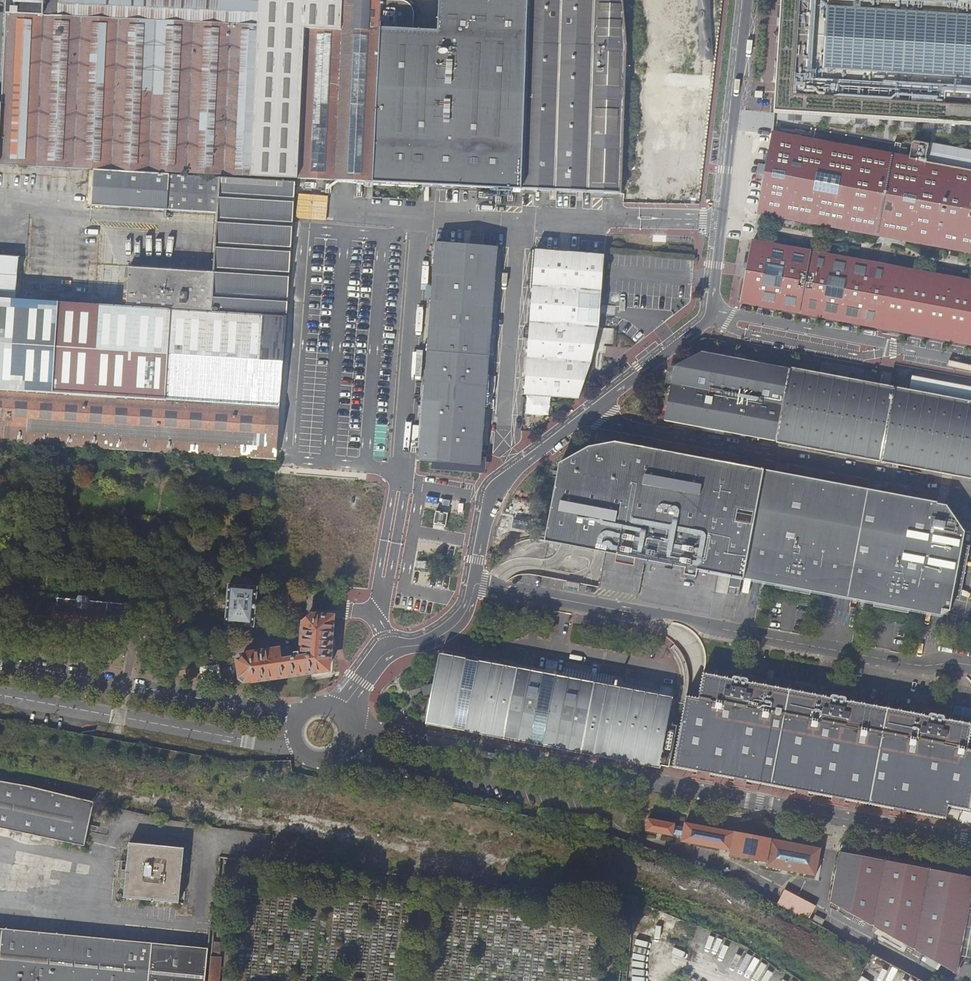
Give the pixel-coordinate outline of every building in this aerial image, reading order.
[(96,169),(251,176),(259,0),(8,0),(3,103),(0,103),(0,164),(96,169)] [(251,176),(299,178),(336,180),(345,0),(259,0),(251,176)] [(336,180),(376,183),(381,29),(382,16),(383,0),(345,0),(336,180)] [(376,183),(374,199),(418,201),(419,189),(427,190),(530,195),(529,90),(529,44),(528,0),(439,0),(438,32),(381,29),(376,183)] [(530,195),(621,193),(626,42),(623,0),(528,0),(529,44),(529,90),(530,195)] [(775,114),(970,126),(970,81),(817,71),(821,8),(970,17),(970,0),(782,0),(775,114)] [(883,201),(893,155),(773,133),(766,173),(757,216),(876,237),(883,201)] [(876,237),(970,254),(970,174),(929,167),(931,150),(919,147),(914,163),(893,155),(883,201),(876,237)] [(251,176),(96,169),(93,206),(220,214),(216,273),(131,267),(128,296),(117,295),(116,304),(289,316),(296,221),(298,201),(299,178),(251,176)] [(844,258),(825,255),(753,241),(742,302),(970,345),(970,282),(844,258)] [(498,247),(438,242),(419,460),(480,465),(498,247)] [(599,328),(604,256),(604,254),(536,249),(525,394),(561,397),(579,399),(593,362),(597,337),(599,328)] [(16,293),(19,257),(0,256),(0,292),(16,293)] [(116,304),(0,297),(0,443),(278,461),(289,316),(116,304)] [(667,404),(663,420),(776,440),(783,408),(790,369),(700,353),(674,369),(667,404)] [(858,383),(877,387),(880,372),(860,368),(858,383)] [(898,392),(877,387),(858,383),(790,369),(783,408),(776,440),(882,464),(892,429),(898,392)] [(898,392),(892,429),(882,464),(970,483),(970,388),(914,377),(911,394),(898,392)] [(559,411),(561,397),(525,394),(524,407),(559,411)] [(763,472),(617,442),(589,449),(562,463),(544,539),(606,552),(633,557),(642,570),(681,577),(680,583),(693,586),(695,575),(740,584),(763,472)] [(963,541),(944,507),(763,472),(740,584),(779,591),(778,597),(803,602),(804,596),(877,610),(876,616),(901,620),(902,614),(937,615),(947,609),(963,541)] [(448,513),(436,511),(434,523),(446,526),(448,513)] [(233,586),(229,586),(226,625),(254,627),(258,588),(253,587),(253,582),(250,579),(246,576),(241,575),(236,578),(234,581),(233,586)] [(71,618),(126,622),(128,601),(73,597),(71,618)] [(249,684),(255,684),(330,674),(334,618),(312,617),(311,620),(308,620),(302,625),(300,647),(299,659),(280,661),(278,651),(270,652),(248,655),(248,657),(240,658),(238,659),(234,660),(236,675),(236,681),(240,684),(244,685),(249,684)] [(508,739),(523,666),(440,650),(426,724),(508,739)] [(600,680),(523,666),(508,739),(583,754),(600,680)] [(773,785),(792,687),(710,673),(706,697),(693,694),(679,767),(773,785)] [(583,754),(660,768),(669,722),(673,723),(676,708),(672,707),(674,694),(600,680),(583,754)] [(773,785),(796,789),(795,795),(807,797),(809,792),(833,796),(832,802),(845,804),(846,799),(894,808),(893,813),(906,816),(907,811),(947,819),(950,804),(970,808),(970,747),(968,747),(970,733),(970,722),(946,717),(947,714),(931,711),(930,714),(849,698),(849,695),(833,692),(832,695),(792,687),(773,785)] [(94,802),(86,801),(38,788),(0,782),(0,828),(85,846),(94,802)] [(647,831),(673,836),(673,839),(731,850),(731,855),(767,862),(766,867),(816,876),(821,848),(686,823),(685,826),(649,819),(647,831)] [(179,903),(184,849),(129,843),(124,898),(179,903)] [(955,975),(970,898),(970,877),(840,852),(831,903),(955,975)] [(778,904),(789,910),(809,920),(816,906),(785,890),(778,904)] [(816,915),(812,921),(822,926),(825,920),(816,915)] [(209,949),(0,929),(0,980),(206,980),(209,949)] [(222,958),(212,957),(210,980),(220,980),(222,958)]
